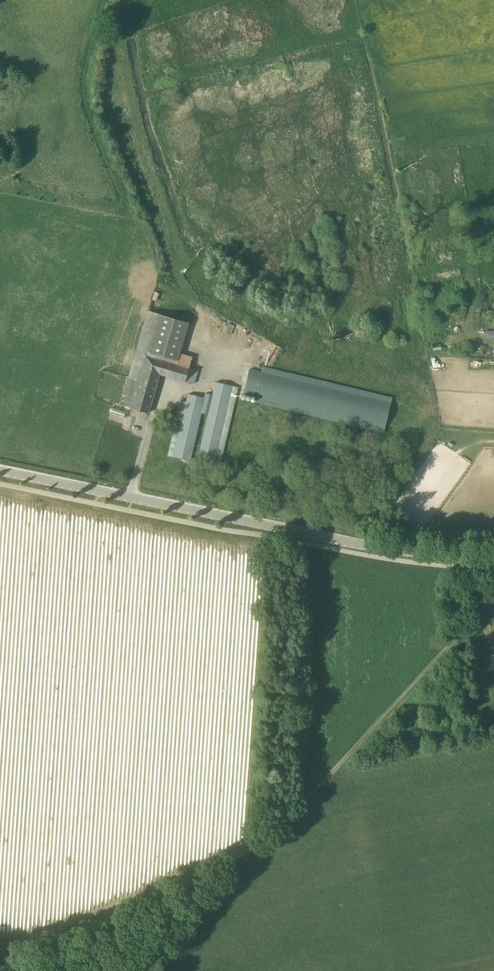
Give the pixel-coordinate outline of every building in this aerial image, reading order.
[(188,324),(149,312),(129,377),(139,380),(131,408),(148,413),(159,375),(185,382),(189,368),(191,361),(181,357),(179,365),(176,364),(188,324)] [(262,373),(249,370),(243,393),(256,396),(255,402),(384,433),(392,398),(263,367),(262,373)] [(213,467),(233,387),(215,382),(212,395),(206,394),(205,399),(189,395),(174,456),(190,460),(201,413),(210,415),(198,463),(213,467)]
